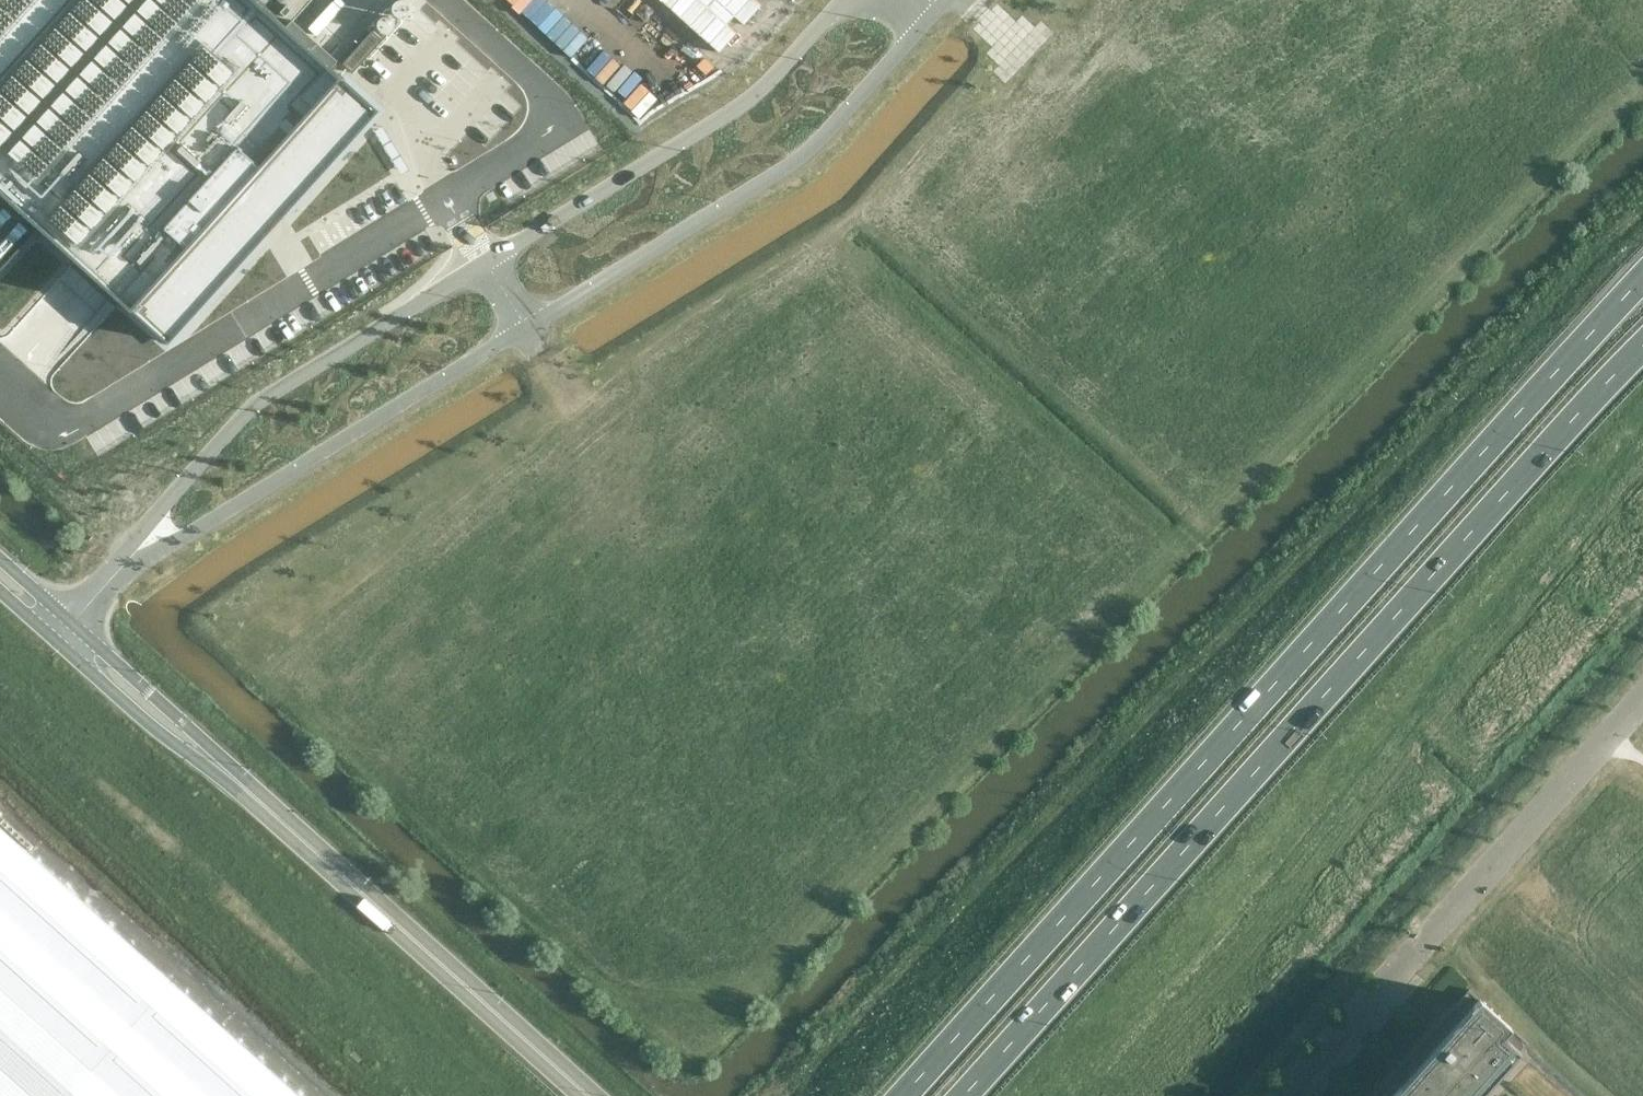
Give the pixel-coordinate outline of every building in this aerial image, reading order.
[(258,0),(0,0),(0,272),(41,227),(97,278),(169,343),(265,237),(261,234),(280,213),(284,216),(380,110),(311,48),(258,0)] [(406,15),(409,10),(409,5),(406,1),(403,0),(399,0),(396,1),(393,6),(393,11),(396,15),(402,16),(406,15)] [(387,33),(392,31),(395,27),(395,21),(391,17),(386,16),(381,18),(379,22),(379,27),(382,31),(387,33)] [(353,73),(383,40),(372,30),(343,63),(353,73)] [(610,125),(521,173),(532,195),(582,168),(582,169),(622,148),(610,125)] [(0,828),(0,1095),(299,1095),(0,828)] [(1469,989),(1373,1095),(1582,1095),(1527,1047),(1530,1044),(1511,1027),(1479,998),(1469,989)]
